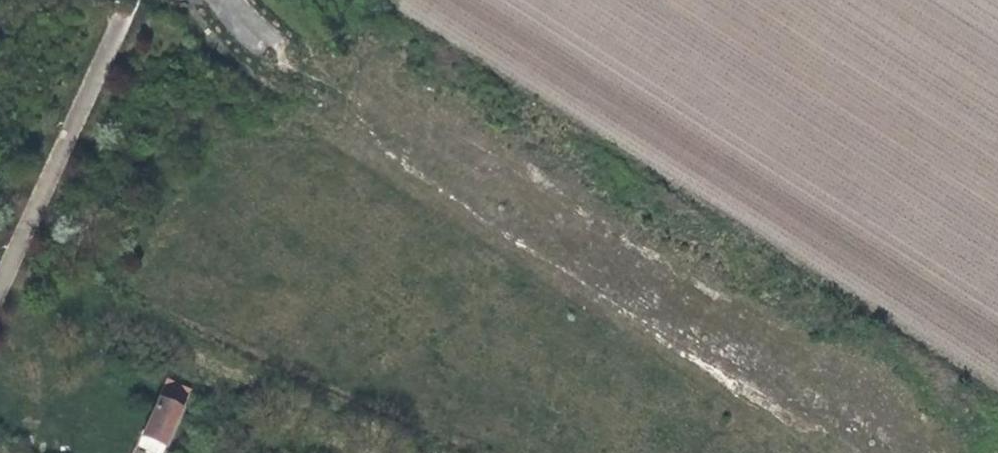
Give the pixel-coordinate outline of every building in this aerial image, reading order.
[(160,393),(156,402),(179,413),(184,404),(160,393)] [(179,413),(156,402),(140,435),(134,449),(144,452),(161,452),(179,413)]
